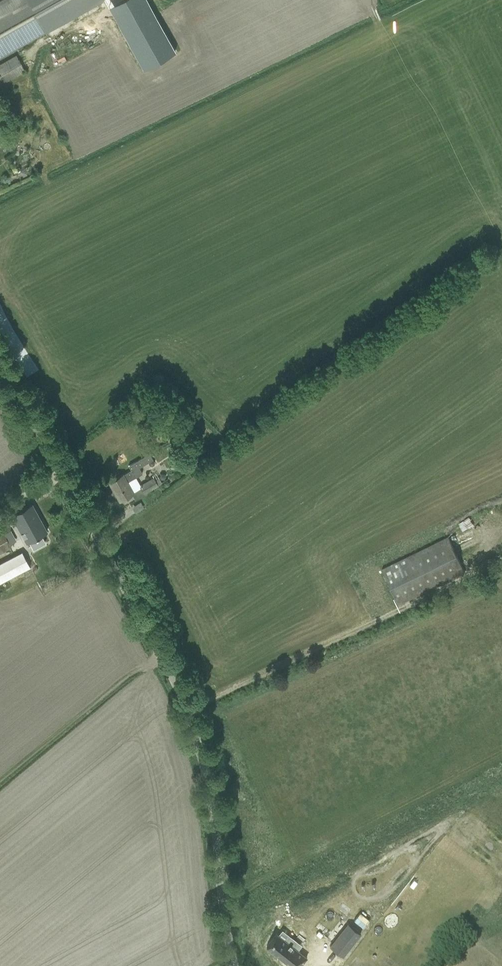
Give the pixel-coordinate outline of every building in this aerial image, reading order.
[(45,31),(100,0),(0,0),(0,57),(45,31)] [(25,70),(17,55),(0,64),(0,84),(25,70)] [(168,441),(174,451),(186,444),(180,434),(168,441)] [(193,445),(199,452),(205,448),(200,440),(193,445)] [(118,477),(109,482),(120,500),(128,495),(134,492),(144,486),(147,492),(157,486),(157,485),(161,483),(156,473),(152,475),(153,478),(152,477),(140,485),(135,477),(143,473),(139,467),(152,459),(149,453),(130,465),(132,469),(124,474),(123,474),(118,477)] [(27,543),(47,532),(31,503),(11,514),(20,530),(24,537),(27,543)] [(0,532),(0,553),(12,546),(8,537),(4,530),(0,532)] [(382,569),(399,605),(400,604),(400,603),(465,573),(453,546),(462,542),(458,533),(382,569)] [(30,566),(22,552),(0,563),(0,582),(30,566)] [(347,924),(330,946),(342,956),(360,934),(347,924)] [(266,947),(290,965),(300,965),(306,958),(293,947),(297,942),(289,936),(285,941),(276,934),(266,947)]
